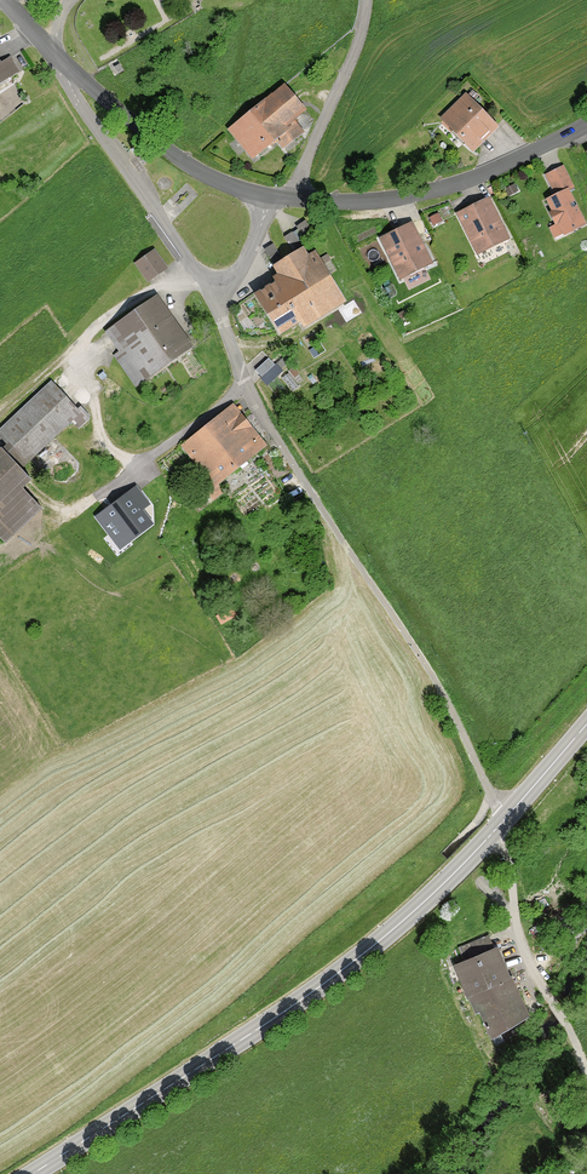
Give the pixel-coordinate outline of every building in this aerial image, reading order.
[(18,71),(8,57),(0,62),(0,83),(18,71)] [(307,112),(285,85),(229,131),(254,161),(276,143),(284,152),(303,136),(293,123),(307,112)] [(499,129),(467,95),(442,119),(474,153),(499,129)] [(565,168),(546,176),(555,197),(548,200),(564,237),(586,227),(586,225),(571,190),(575,189),(565,168)] [(491,200),(458,215),(478,255),(511,240),(491,200)] [(434,267),(411,224),(380,240),(403,283),(434,267)] [(166,271),(153,253),(136,265),(150,283),(166,271)] [(283,282),(259,296),(282,335),(300,324),(304,331),(347,306),(318,258),(309,263),(303,253),(276,269),(283,282)] [(156,299),(111,332),(124,349),(115,356),(138,387),(192,347),(156,299)] [(51,384),(0,434),(0,437),(29,466),(81,415),(51,384)] [(235,407),(182,449),(215,490),(268,449),(235,407)] [(1,450),(0,452),(0,543),(3,547),(41,510),(21,489),(30,480),(1,450)] [(150,521),(126,492),(95,517),(119,546),(150,521)] [(498,949),(456,968),(476,1010),(482,1007),(496,1036),(531,1020),(498,949)]
